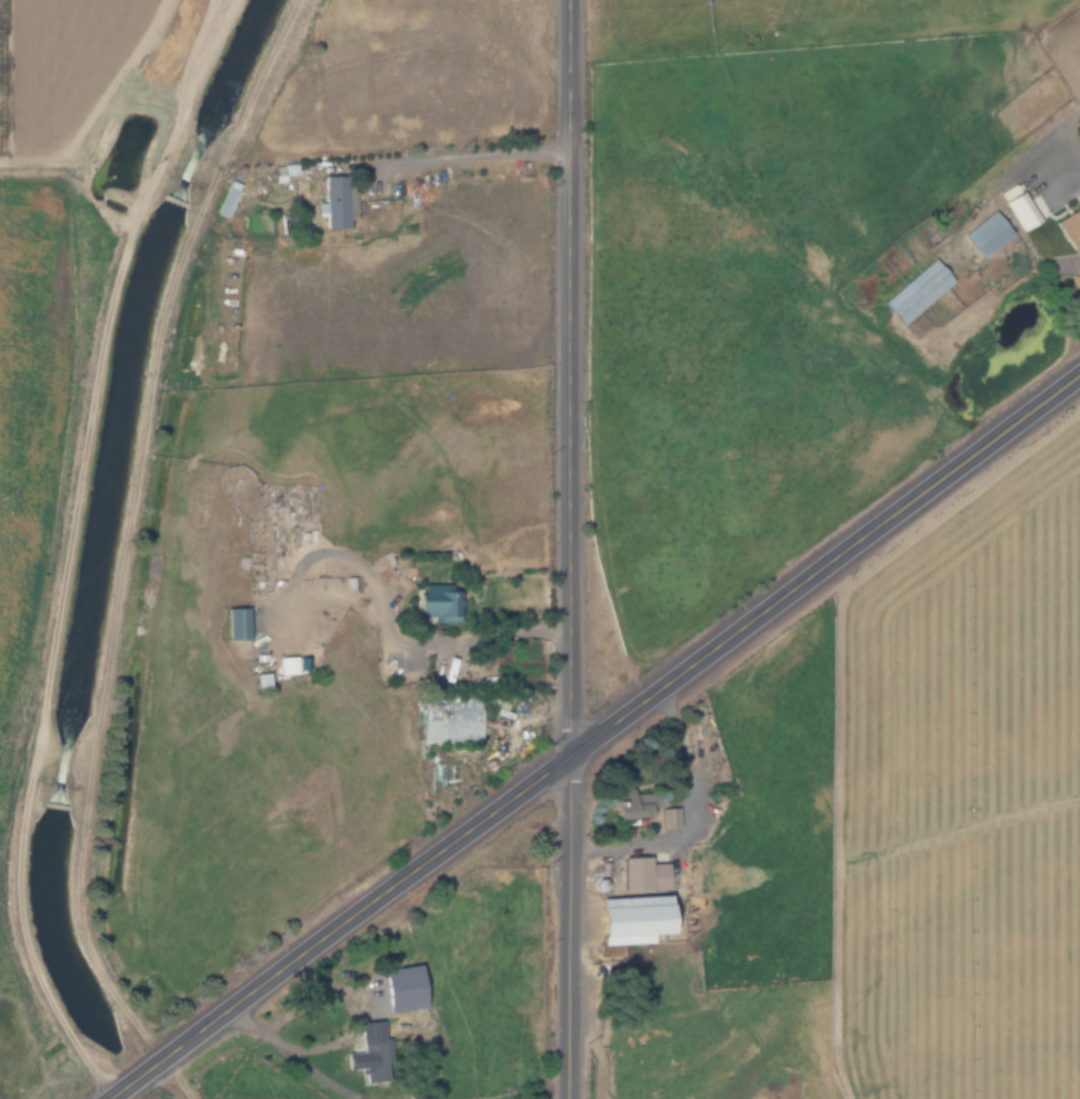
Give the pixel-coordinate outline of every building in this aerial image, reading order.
[(352,174),(320,175),(321,216),(322,216),(322,227),(353,227),(352,174)] [(236,184),(227,181),(212,213),(222,217),(236,184)] [(1002,200),(1022,231),(1039,220),(1019,189),(1002,200)] [(1052,221),(1068,250),(1079,244),(1079,205),(1052,221)] [(980,257),(1011,233),(992,211),(962,235),(980,257)] [(881,300),(899,323),(953,282),(935,258),(881,300)] [(457,591),(416,591),(416,620),(457,620),(457,591)] [(242,609),(221,609),(221,641),(242,641),(242,609)] [(289,674),(289,658),(274,658),(274,674),(289,674)] [(477,744),(477,696),(421,696),(421,744),(477,744)] [(677,807),(657,807),(656,792),(609,793),(610,820),(646,819),(646,829),(677,829),(677,807)] [(620,892),(663,892),(663,857),(620,857),(620,892)] [(662,932),(660,896),(595,898),(597,945),(646,942),(646,933),(662,932)] [(417,1007),(415,965),(381,967),(382,1010),(417,1007)] [(384,1081),(381,1020),(357,1021),(359,1052),(343,1053),(344,1069),(362,1068),(363,1082),(384,1081)]
